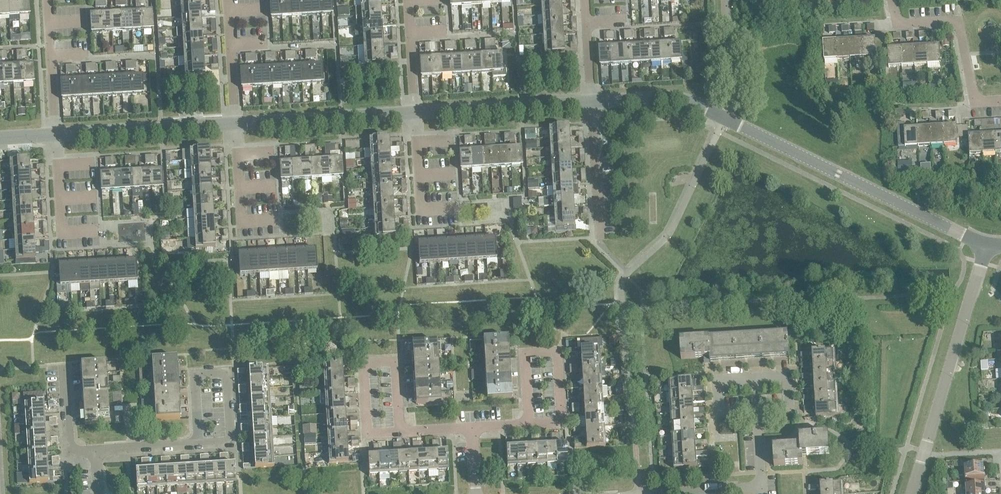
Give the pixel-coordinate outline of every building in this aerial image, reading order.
[(9,16),(8,0),(0,0),(0,17),(9,16)] [(9,16),(19,15),(18,0),(8,0),(9,16)] [(19,15),(29,15),(30,15),(29,0),(18,0),(19,15)] [(181,8),(200,7),(199,0),(180,0),(181,8)] [(280,0),(270,0),(271,19),(272,19),(272,18),(281,17),(280,0)] [(281,17),(291,17),(290,0),(280,0),(281,17)] [(291,17),(301,16),(300,0),(290,0),(291,17)] [(301,16),(311,15),(310,0),(300,0),(301,16)] [(311,15),(321,15),(320,0),(310,0),(311,15)] [(321,15),(331,14),(331,15),(332,15),(331,0),(320,0),(321,15)] [(541,6),(542,15),(561,14),(560,4),(541,6)] [(355,7),(355,17),(380,15),(380,6),(361,7),(355,7)] [(181,8),(181,18),(200,17),(200,7),(181,8)] [(151,11),(141,11),(142,30),(152,29),(152,30),(153,30),(151,10),(151,11)] [(141,11),(131,12),(132,31),(142,30),(141,11)] [(131,12),(121,13),(122,31),(132,31),(131,12)] [(111,13),(101,14),(102,32),(112,32),(111,13)] [(121,13),(111,13),(112,32),(122,31),(121,13)] [(102,32),(101,14),(91,14),(90,14),(91,34),(92,34),(92,33),(102,32)] [(542,15),(542,25),(561,24),(561,14),(542,15)] [(362,26),(381,25),(380,15),(355,17),(356,27),(362,26)] [(181,18),(182,28),(201,27),(200,17),(181,18)] [(542,25),(543,35),(562,34),(561,24),(542,25)] [(362,26),(363,36),(382,35),(381,25),(362,26)] [(178,38),(182,37),(201,36),(201,27),(182,28),(177,28),(178,38)] [(543,35),(543,45),(563,43),(562,34),(543,35)] [(363,36),(363,46),(382,45),(382,35),(363,36)] [(182,37),(183,47),(202,46),(201,36),(182,37)] [(513,38),(502,39),(503,49),(514,48),(513,38)] [(876,51),(882,50),(881,39),(875,39),(874,39),(862,40),(863,58),(875,57),(875,58),(876,58),(876,51)] [(881,39),(882,50),(887,50),(888,68),(889,68),(889,67),(901,66),(901,67),(902,67),(900,49),(888,49),(887,49),(887,39),(881,39)] [(863,58),(862,40),(849,41),(850,59),(850,58),(863,58)] [(680,42),(670,43),(671,61),(681,61),(681,62),(682,61),(680,41),(680,42)] [(850,59),(849,41),(836,42),(837,60),(837,59),(850,58),(850,59)] [(837,60),(836,42),(824,43),(823,42),(824,61),(825,61),(825,60),(837,59),(837,60)] [(563,43),(543,45),(544,54),(544,55),(563,54),(563,43)] [(660,43),(650,44),(651,63),(661,62),(660,43)] [(670,43),(660,43),(661,62),(671,61),(670,43)] [(650,44),(640,45),(641,63),(651,63),(650,44)] [(363,46),(364,56),(383,55),(382,45),(363,46)] [(630,45),(620,46),(621,64),(631,64),(630,45)] [(640,45),(630,45),(631,64),(641,63),(640,45)] [(183,47),(184,57),(203,56),(202,46),(183,47)] [(611,65),(610,46),(600,47),(600,46),(599,46),(600,66),(601,66),(611,65)] [(620,46),(610,46),(611,65),(621,64),(620,46)] [(939,46),(926,47),(927,65),(940,64),(940,65),(941,64),(939,46)] [(926,47),(913,48),(914,66),(915,66),(915,65),(927,65),(926,47)] [(913,48),(900,49),(902,67),(902,66),(914,65),(914,66),(913,48)] [(495,53),(490,54),(491,72),(493,72),(493,77),(506,76),(506,69),(502,69),(501,52),(500,52),(500,53),(495,53)] [(480,54),(470,55),(471,74),(481,73),(480,54)] [(490,54),(480,54),(481,73),(491,72),(490,54)] [(383,55),(364,56),(364,65),(364,66),(383,65),(383,55)] [(470,55),(460,56),(461,74),(471,74),(470,55)] [(184,57),(184,67),(203,66),(203,56),(184,57)] [(450,56),(440,57),(441,75),(451,75),(450,56)] [(460,56),(450,56),(451,75),(461,74),(460,56)] [(431,76),(430,57),(420,58),(420,57),(421,77),(422,77),(431,76)] [(440,57),(430,57),(431,76),(441,75),(440,57)] [(347,59),(340,59),(340,67),(348,67),(347,59)] [(32,64),(22,65),(23,83),(33,83),(34,83),(33,63),(32,63),(32,64)] [(320,64),(310,65),(312,83),(321,83),(322,84),(321,64),(320,64)] [(12,65),(2,66),(3,84),(13,84),(12,65)] [(22,65),(12,65),(13,84),(23,83),(22,65)] [(310,65),(301,66),(302,84),(312,83),(310,65)] [(203,66),(184,67),(185,76),(184,76),(185,77),(201,76),(204,76),(203,66)] [(291,66),(281,67),(282,85),(292,85),(291,66)] [(301,66),(291,66),(292,85),(302,84),(301,66)] [(271,67),(261,68),(262,87),(272,86),(271,67)] [(281,67),(271,67),(272,86),(282,85),(281,67)] [(252,87),(251,69),(241,69),(241,68),(240,68),(241,89),(242,89),(242,88),(252,87)] [(261,68),(251,69),(252,87),(262,87),(261,68)] [(141,75),(131,76),(132,95),(142,94),(142,95),(143,95),(142,82),(142,75),(141,75)] [(131,76),(121,77),(122,95),(132,95),(131,76)] [(111,77),(101,78),(102,96),(112,96),(111,77)] [(121,77),(111,77),(112,96),(122,95),(121,77)] [(91,78),(81,79),(82,98),(92,97),(91,78)] [(101,78),(91,78),(92,97),(102,96),(101,78)] [(72,98),(71,80),(61,80),(61,79),(62,100),(62,99),(72,98)] [(81,79),(71,80),(72,98),(82,98),(81,79)] [(915,83),(903,83),(903,91),(903,92),(916,92),(916,90),(915,83)] [(940,83),(929,83),(930,90),(930,91),(940,91),(940,89),(940,83)] [(471,84),(463,85),(464,93),(472,92),(471,84)] [(957,138),(962,137),(962,126),(956,126),(955,126),(943,127),(944,145),(956,144),(956,145),(957,144),(957,138)] [(962,126),(962,137),(968,137),(969,154),(970,154),(982,153),(982,154),(983,154),(981,136),(969,136),(968,136),(968,126),(962,126)] [(549,128),(549,138),(568,137),(567,127),(548,128),(548,129),(549,128)] [(944,145),(943,127),(930,128),(931,146),(931,145),(943,145),(944,145)] [(535,128),(524,129),(524,132),(525,139),(536,139),(535,128)] [(931,146),(930,128),(917,129),(918,147),(918,146),(931,145),(931,146)] [(918,147),(917,129),(904,129),(905,148),(905,147),(918,146),(918,147)] [(994,135),(981,136),(983,154),(983,153),(995,152),(995,153),(994,135)] [(549,138),(550,148),(569,147),(568,137),(549,138)] [(369,140),(370,149),(389,148),(388,138),(369,139),(369,140)] [(536,141),(525,141),(525,149),(536,149),(536,141)] [(520,147),(510,148),(511,166),(521,166),(521,167),(521,166),(520,146),(519,146),(520,147)] [(550,148),(550,158),(569,157),(569,147),(550,148)] [(370,149),(370,159),(389,158),(389,148),(370,149)] [(500,148),(490,149),(491,168),(501,167),(500,148)] [(510,148),(500,148),(501,167),(511,166),(510,148)] [(189,151),(190,160),(209,159),(208,149),(189,150),(189,151)] [(490,149),(480,150),(481,168),(491,168),(490,149)] [(471,169),(470,150),(460,151),(460,150),(459,150),(460,170),(461,170),(461,169),(471,169)] [(480,150),(470,150),(471,169),(481,168),(480,150)] [(340,158),(330,159),(331,177),(341,177),(341,178),(342,178),(341,157),(340,158)] [(550,158),(551,167),(570,166),(569,157),(550,158)] [(370,159),(371,169),(390,168),(389,158),(370,159)] [(190,160),(191,170),(210,169),(209,159),(190,160)] [(330,159),(320,160),(321,178),(331,177),(330,159)] [(9,162),(10,171),(29,170),(29,160),(9,161),(9,162)] [(310,160),(300,161),(301,179),(311,179),(310,160)] [(315,160),(310,160),(311,179),(321,178),(320,160),(315,160)] [(291,180),(290,161),(280,162),(280,161),(281,181),(282,181),(291,180)] [(300,161),(290,161),(291,180),(301,179),(300,161)] [(912,161),(897,162),(898,172),(912,172),(912,161)] [(930,164),(920,165),(921,173),(931,173),(930,164)] [(551,167),(552,177),(571,176),(570,166),(551,167)] [(160,169),(150,170),(152,188),(161,188),(161,189),(162,188),(161,168),(160,169)] [(371,169),(372,178),(391,177),(390,168),(371,169)] [(191,170),(191,180),(210,179),(210,169),(191,170)] [(10,171),(11,181),(30,180),(29,170),(10,171)] [(140,170),(130,171),(132,190),(142,189),(140,170)] [(150,170),(140,170),(142,189),(152,188),(150,170)] [(130,171),(121,172),(122,190),(132,190),(130,171)] [(112,191),(111,172),(101,173),(101,172),(100,172),(101,192),(102,192),(102,191),(112,191)] [(121,172),(111,172),(112,191),(122,190),(121,172)] [(552,177),(552,187),(571,186),(571,176),(552,177)] [(372,178),(372,188),(391,187),(391,177),(372,178)] [(191,180),(192,190),(211,188),(210,179),(191,180)] [(11,181),(11,191),(31,190),(30,180),(11,181)] [(537,180),(527,181),(528,188),(538,188),(537,180)] [(552,187),(553,197),(572,196),(578,195),(577,186),(571,186),(552,187)] [(372,188),(373,198),(392,197),(391,187),(372,188)] [(192,190),(192,199),(211,198),(211,188),(192,190)] [(11,191),(12,201),(31,200),(31,190),(11,191)] [(553,197),(553,207),(572,206),(572,196),(553,197)] [(373,198),(373,208),(392,207),(392,197),(373,198)] [(192,199),(193,209),(212,208),(211,198),(192,199)] [(12,201),(12,210),(32,209),(31,200),(12,201)] [(553,207),(554,216),(573,215),(572,206),(553,207)] [(373,208),(374,218),(393,216),(392,207),(373,208)] [(193,209),(194,219),(213,218),(212,208),(193,209)] [(12,210),(13,220),(32,219),(32,209),(12,210)] [(573,215),(554,216),(554,226),(554,227),(555,227),(555,233),(574,232),(573,215)] [(374,218),(374,227),(393,226),(393,216),(374,218)] [(194,219),(194,229),(213,228),(213,218),(194,219)] [(13,220),(14,230),(33,229),(32,219),(13,220)] [(393,226),(374,227),(375,237),(375,238),(394,237),(393,226)] [(194,229),(195,238),(214,237),(213,228),(194,229)] [(14,230),(14,240),(34,239),(33,229),(14,230)] [(214,237),(195,238),(195,248),(195,249),(214,248),(214,237)] [(485,238),(475,239),(477,260),(486,260),(485,238)] [(495,238),(485,238),(486,260),(496,259),(495,238)] [(14,240),(15,250),(34,248),(34,239),(14,240)] [(169,240),(161,240),(162,247),(170,246),(170,247),(174,247),(177,244),(176,239),(169,240)] [(475,239),(466,240),(467,261),(477,260),(475,239)] [(456,240),(447,241),(448,262),(458,261),(456,240)] [(466,240),(456,240),(458,261),(467,261),(466,240)] [(437,241),(428,242),(429,263),(438,263),(437,241)] [(447,241),(437,241),(438,263),(448,262),(447,241)] [(429,263),(428,242),(417,242),(419,264),(429,263)] [(34,248),(15,250),(15,259),(15,260),(35,259),(34,248)] [(306,249),(296,250),(297,271),(307,271),(306,249)] [(316,249),(306,249),(307,271),(317,270),(316,249)] [(296,250),(286,251),(288,272),(297,271),(296,250)] [(277,251),(267,252),(268,273),(278,273),(277,251)] [(286,251),(277,251),(278,273),(288,272),(286,251)] [(258,252),(248,253),(249,274),(259,274),(258,252)] [(267,252),(258,252),(259,274),(268,273),(267,252)] [(249,274),(248,253),(238,254),(239,275),(249,274)] [(136,260),(126,261),(127,282),(137,281),(136,260)] [(116,261),(107,262),(108,283),(118,283),(116,261)] [(126,261),(116,261),(118,283),(127,282),(126,261)] [(97,262),(88,263),(89,284),(98,284),(97,262)] [(107,262),(97,262),(98,284),(108,283),(107,262)] [(88,263),(78,264),(79,285),(89,284),(88,263)] [(70,286),(68,264),(58,265),(59,271),(60,286),(70,286)] [(78,264),(68,264),(70,286),(79,285),(78,264)] [(710,359),(721,359),(789,355),(788,337),(709,341),(709,338),(682,340),(683,359),(709,358),(710,359)] [(485,339),(485,350),(508,348),(507,339),(507,338),(485,339)] [(602,338),(582,340),(583,349),(599,348),(603,347),(602,338)] [(412,345),(413,354),(435,353),(434,342),(412,344),(412,345)] [(813,363),(813,364),(836,362),(835,362),(834,352),(835,352),(835,351),(845,351),(844,343),(829,344),(829,351),(812,352),(812,353),(813,353),(814,363),(813,363)] [(485,350),(486,360),(508,358),(508,348),(485,350)] [(580,359),(599,358),(598,358),(598,348),(599,348),(583,349),(579,349),(580,350),(580,349),(581,359),(580,359)] [(413,354),(413,364),(435,363),(435,353),(413,354)] [(154,360),(154,370),(176,369),(176,359),(176,358),(154,360)] [(486,360),(487,369),(509,368),(508,358),(486,360)] [(581,369),(600,368),(600,367),(599,368),(598,358),(599,358),(580,359),(580,360),(581,359),(582,369),(581,369)] [(813,374),(836,373),(835,373),(835,363),(836,363),(836,362),(813,364),(814,364),(814,374),(813,374)] [(81,365),(82,375),(104,373),(103,363),(81,364),(81,365)] [(413,364),(414,374),(436,373),(435,363),(413,364)] [(323,375),(342,374),(341,374),(341,364),(342,364),(322,365),(323,365),(324,375),(323,375)] [(249,379),(249,380),(268,378),(267,378),(267,369),(268,369),(268,368),(248,369),(248,370),(249,370),(250,379),(249,379)] [(487,369),(487,379),(509,378),(509,368),(487,369)] [(581,378),(581,379),(601,378),(601,377),(600,377),(599,368),(600,368),(581,369),(582,369),(582,378),(581,378)] [(154,370),(155,380),(177,378),(176,369),(154,370)] [(82,375),(82,384),(104,383),(104,373),(82,375)] [(414,374),(415,384),(437,382),(436,373),(414,374)] [(814,385),(837,384),(836,384),(836,373),(813,374),(813,375),(814,375),(815,385),(814,385)] [(324,385),(343,384),(343,383),(342,383),(341,374),(342,374),(323,375),(324,375),(324,384),(324,385)] [(155,380),(156,390),(178,388),(177,378),(155,380)] [(250,389),(269,388),(268,388),(267,379),(268,379),(268,378),(249,380),(250,380),(250,389)] [(487,379),(488,389),(510,388),(509,378),(487,379)] [(582,388),(582,389),(601,387),(600,387),(600,378),(601,378),(581,379),(582,379),(583,388),(582,388)] [(669,393),(692,392),(692,391),(691,381),(692,381),(692,380),(669,382),(669,383),(670,383),(670,393),(669,393)] [(415,384),(415,394),(437,392),(437,382),(415,384)] [(82,384),(83,394),(105,393),(104,383),(82,384)] [(324,394),(324,395),(343,393),(342,393),(342,384),(343,384),(324,385),(325,385),(325,394),(324,394)] [(815,396),(838,395),(838,394),(837,394),(836,384),(837,384),(814,385),(814,386),(815,386),(815,396)] [(583,398),(602,397),(601,397),(600,388),(601,388),(601,387),(582,389),(583,389),(584,398),(583,398)] [(156,390),(156,400),(178,398),(178,388),(156,390)] [(250,399),(269,398),(268,398),(268,389),(269,389),(269,388),(250,389),(250,390),(251,390),(251,399),(250,399)] [(510,388),(488,389),(489,399),(511,398),(511,397),(510,388)] [(121,392),(112,393),(112,403),(121,402),(121,392)] [(437,392),(415,394),(416,403),(415,403),(415,404),(425,403),(438,403),(437,392)] [(670,404),(693,403),(693,402),(692,402),(692,392),(669,393),(670,393),(671,404),(670,404)] [(42,393),(23,394),(23,402),(43,401),(42,393)] [(83,394),(83,404),(106,403),(105,393),(83,394)] [(320,405),(325,404),(344,403),(343,403),(342,394),(343,394),(343,393),(324,395),(319,395),(320,405)] [(815,407),(838,405),(837,405),(837,395),(838,395),(815,396),(816,396),(816,406),(815,407)] [(583,408),(602,407),(601,407),(601,397),(602,397),(583,398),(583,399),(584,399),(584,408),(583,408)] [(156,400),(157,409),(179,408),(178,398),(156,400)] [(251,409),(270,408),(270,407),(269,407),(268,398),(269,398),(250,399),(251,399),(252,409),(251,409)] [(25,414),(44,413),(43,413),(42,404),(43,403),(24,404),(24,405),(25,405),(26,414),(25,414)] [(83,404),(84,414),(106,413),(106,403),(83,404)] [(325,414),(345,413),(344,413),(343,404),(344,404),(344,403),(325,404),(325,405),(326,405),(326,414),(325,414)] [(671,414),(671,415),(694,413),(693,413),(692,403),(693,403),(670,404),(671,404),(672,414),(671,414)] [(838,405),(815,407),(816,407),(817,417),(816,417),(816,418),(832,417),(837,417),(839,417),(839,416),(838,416),(838,406),(838,405)] [(584,418),(603,417),(603,416),(602,416),(601,407),(602,407),(583,408),(584,408),(585,418),(584,418)] [(179,408),(157,409),(157,420),(180,418),(179,418),(179,408)] [(251,418),(251,419),(271,418),(271,417),(270,417),(269,408),(270,408),(251,409),(252,409),(252,418),(251,418)] [(25,424),(45,423),(44,423),(43,414),(44,413),(25,414),(25,415),(26,415),(26,424),(25,424)] [(106,413),(84,414),(85,424),(84,424),(107,423),(106,413)] [(326,424),(345,423),(345,422),(344,423),(344,413),(345,413),(325,414),(325,415),(326,414),(327,424),(326,424)] [(671,425),(671,426),(694,424),(693,424),(693,414),(694,414),(694,413),(671,415),(672,415),(672,425),(671,425)] [(584,427),(584,428),(604,426),(603,426),(602,417),(603,417),(584,418),(585,418),(585,427),(584,427)] [(252,428),(252,429),(271,427),(270,427),(270,418),(271,418),(251,419),(252,419),(253,428),(252,428)] [(26,434),(45,433),(45,432),(44,432),(44,423),(45,423),(25,424),(26,424),(27,434),(26,434)] [(327,433),(327,434),(346,433),(346,432),(345,432),(344,423),(345,423),(326,424),(327,424),(328,433),(327,433)] [(672,436),(695,435),(694,435),(694,424),(671,426),(672,426),(673,436),(672,436)] [(316,425),(302,425),(303,435),(317,434),(316,425)] [(585,437),(604,436),(603,436),(603,427),(604,427),(604,426),(584,428),(585,428),(586,437),(585,437)] [(253,438),(272,437),(271,437),(270,428),(271,428),(271,427),(252,429),(253,429),(254,438),(253,438)] [(27,443),(27,444),(46,442),(45,442),(45,438),(44,433),(45,433),(26,434),(27,434),(27,443)] [(327,443),(327,444),(346,442),(345,433),(346,433),(327,434),(328,434),(328,443),(327,443)] [(673,447),(696,446),(696,445),(695,445),(694,435),(695,435),(672,436),(672,437),(673,437),(673,447)] [(604,436),(585,437),(585,438),(586,438),(587,447),(586,447),(586,448),(605,447),(605,446),(604,446),(603,437),(604,437),(604,436)] [(825,436),(803,437),(799,437),(800,446),(776,447),(777,459),(777,466),(803,465),(802,456),(826,455),(825,436)] [(253,448),(272,447),(271,447),(271,437),(272,437),(253,438),(253,439),(254,439),(254,448),(253,448)] [(27,453),(46,452),(45,452),(45,443),(46,443),(46,442),(27,444),(28,453),(27,453)] [(328,453),(347,452),(346,452),(346,443),(347,443),(346,442),(327,444),(328,444),(329,453),(328,453)] [(546,446),(545,446),(546,465),(547,465),(547,464),(556,464),(556,465),(555,445),(555,446),(546,447),(546,446)] [(555,445),(556,465),(557,465),(557,464),(566,463),(566,464),(567,464),(565,445),(565,446),(555,446),(555,445)] [(536,447),(537,466),(537,465),(546,464),(546,465),(545,446),(545,447),(536,447)] [(673,458),(696,456),(695,456),(695,446),(696,446),(673,447),(674,457),(673,458)] [(254,458),(273,457),(273,456),(272,456),(272,447),(253,448),(254,448),(255,457),(254,458)] [(516,448),(517,467),(517,466),(527,465),(527,466),(526,447),(525,447),(525,448),(516,449),(516,448)] [(526,447),(527,466),(527,465),(536,465),(536,466),(537,466),(536,447),(535,447),(526,448),(526,447)] [(517,467),(516,448),(516,449),(506,449),(506,448),(507,468),(507,467),(517,466),(517,467)] [(28,463),(47,462),(46,462),(45,453),(46,453),(46,452),(27,453),(27,454),(28,454),(29,463),(28,463)] [(347,452),(328,453),(328,454),(329,454),(329,463),(328,463),(328,464),(348,463),(348,462),(347,462),(346,453),(347,453),(347,452)] [(437,453),(436,453),(438,472),(438,471),(447,470),(447,471),(448,471),(447,452),(446,452),(446,453),(437,454),(437,453)] [(417,454),(418,473),(418,472),(427,471),(427,472),(428,472),(427,453),(426,453),(426,454),(417,455),(417,454)] [(427,453),(428,472),(428,471),(437,471),(437,472),(438,472),(436,453),(436,454),(427,454),(427,453)] [(398,455),(397,455),(398,474),(399,474),(399,473),(408,473),(408,474),(407,454),(407,455),(401,456),(398,456),(398,455)] [(407,454),(408,474),(409,474),(408,473),(418,472),(418,473),(417,454),(417,455),(407,455),(407,454)] [(388,456),(387,456),(389,475),(389,474),(398,473),(398,474),(397,455),(397,456),(388,457),(388,456)] [(379,475),(378,456),(377,456),(377,457),(368,458),(368,457),(367,457),(369,476),(369,475),(379,475)] [(378,456),(379,475),(379,474),(388,474),(388,475),(389,475),(387,456),(387,457),(378,457),(378,456)] [(696,456),(673,458),(674,458),(675,468),(674,468),(674,469),(697,468),(697,467),(696,467),(695,457),(696,457),(696,456)] [(273,457),(254,458),(255,458),(255,467),(254,468),(274,467),(274,466),(273,466),(272,457),(273,457)] [(28,473),(48,472),(47,472),(46,462),(47,462),(28,463),(28,464),(29,463),(29,473),(28,473)] [(224,466),(225,485),(225,484),(235,483),(235,484),(234,465),(234,466),(224,467),(224,466)] [(964,467),(965,482),(984,480),(983,465),(964,466),(964,467)] [(205,467),(204,467),(206,486),(206,485),(215,485),(215,486),(215,485),(214,466),(214,467),(205,468),(205,467)] [(215,466),(214,466),(215,485),(216,485),(225,484),(225,485),(224,466),(224,467),(215,467),(215,466)] [(185,468),(186,487),(186,486),(195,486),(195,487),(196,487),(195,467),(194,467),(194,468),(185,469),(185,468)] [(195,467),(196,487),(196,486),(205,485),(205,486),(206,486),(204,467),(204,468),(195,468),(195,467)] [(175,469),(176,488),(177,488),(176,487),(186,486),(186,487),(185,468),(185,469),(175,470),(175,469)] [(156,470),(155,470),(157,489),(157,488),(166,488),(166,489),(166,488),(165,469),(165,470),(156,471),(156,470)] [(166,469),(165,469),(166,488),(167,488),(176,487),(176,488),(175,469),(175,470),(166,470),(166,469)] [(147,490),(146,470),(145,470),(145,471),(136,472),(136,471),(135,471),(137,490),(137,489),(147,489),(147,490)] [(146,470),(147,490),(147,489),(156,488),(156,489),(157,489),(155,470),(155,471),(146,471),(146,470)] [(48,472),(28,473),(29,473),(30,483),(29,483),(48,482),(48,481),(47,482),(47,472),(48,472)] [(25,473),(17,474),(18,484),(25,484),(25,473)] [(966,493),(985,493),(984,480),(965,482),(966,493)] [(808,486),(809,491),(821,490),(821,493),(843,493),(842,485),(843,485),(843,484),(838,484),(820,485),(815,486),(808,486)]
